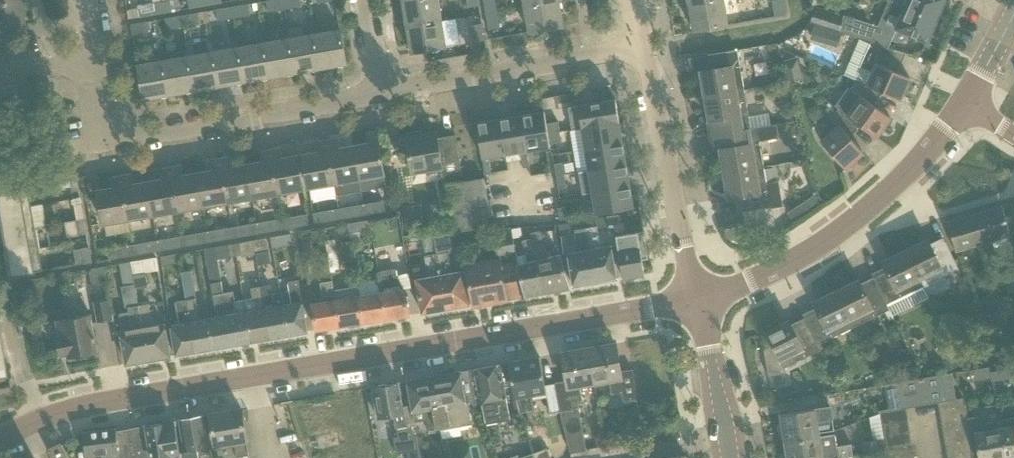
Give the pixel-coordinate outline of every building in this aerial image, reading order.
[(155,13),(171,11),(169,0),(153,3),(155,13)] [(284,9),(283,0),(266,0),(268,12),(284,9)] [(284,9),(301,6),(300,0),(283,0),(284,9)] [(407,28),(442,22),(439,0),(417,0),(403,2),(407,28)] [(468,8),(478,6),(477,0),(466,0),(468,8)] [(486,13),(497,11),(495,0),(484,0),(486,13)] [(560,0),(525,6),(529,33),(565,26),(560,0)] [(724,0),(689,7),(694,31),(729,25),(724,0)] [(775,18),(786,16),(784,0),(777,0),(773,1),(775,18)] [(815,7),(811,21),(853,36),(860,39),(872,43),(888,48),(892,40),(895,41),(900,41),(905,41),(908,37),(909,34),(926,42),(930,33),(933,35),(939,22),(904,6),(889,0),(877,26),(843,16),(822,9),(815,7)] [(889,0),(904,6),(939,22),(945,8),(942,7),(945,0),(889,0)] [(139,16),(155,13),(153,3),(137,6),(139,16)] [(248,3),(232,6),(234,17),(250,15),(248,3)] [(234,17),(232,6),(215,9),(217,20),(234,17)] [(497,11),(486,13),(489,30),(500,28),(497,11)] [(197,12),(182,15),(184,26),(199,24),(197,12)] [(184,26),(182,15),(164,18),(166,29),(184,26)] [(131,24),(133,35),(149,32),(147,21),(131,24)] [(442,22),(407,28),(412,53),(447,47),(442,22)] [(472,26),(475,42),(485,40),(483,25),(472,26)] [(814,26),(811,37),(822,40),(826,30),(814,26)] [(341,29),(315,33),(322,68),(347,64),(341,29)] [(315,33),(290,38),(296,73),(322,68),(315,33)] [(290,38),(265,42),(271,77),(296,73),(290,38)] [(860,39),(845,75),(857,80),(866,84),(866,86),(882,92),(900,100),(910,78),(891,70),(898,51),(888,48),(872,43),(860,39)] [(265,42),(239,46),(245,82),(271,77),(265,42)] [(239,46),(214,51),(220,86),(245,82),(239,46)] [(701,72),(705,97),(745,90),(738,50),(709,55),(711,70),(701,72)] [(214,51),(189,55),(195,90),(220,86),(214,51)] [(189,55),(163,60),(169,95),(195,90),(189,55)] [(169,95),(163,60),(137,64),(144,99),(169,95)] [(799,61),(783,65),(788,85),(800,82),(806,86),(811,78),(802,72),(799,61)] [(857,80),(838,107),(840,108),(849,115),(848,116),(848,117),(862,127),(877,137),(891,118),(873,105),(882,92),(866,86),(866,84),(857,80)] [(707,122),(709,136),(722,134),(752,129),(745,90),(705,97),(710,121),(707,122)] [(582,129),(619,123),(619,120),(618,116),(615,99),(599,102),(568,107),(572,130),(582,129)] [(832,131),(821,140),(845,169),(864,153),(850,137),(862,127),(848,117),(848,116),(849,115),(840,108),(825,122),(832,131)] [(522,115),(527,151),(550,147),(550,143),(548,134),(548,133),(546,123),(544,112),(544,111),(522,115)] [(514,116),(500,119),(501,127),(506,154),(507,154),(520,152),(527,151),(522,115),(514,116)] [(500,119),(476,123),(482,158),(486,157),(489,157),(506,154),(501,127),(500,119)] [(558,122),(546,123),(548,133),(560,131),(558,122)] [(582,129),(585,149),(586,149),(623,143),(622,142),(619,123),(582,129)] [(722,134),(709,136),(711,151),(720,149),(724,174),(764,167),(760,141),(779,138),(776,124),(757,128),(752,129),(722,134)] [(573,151),(585,149),(582,129),(572,130),(570,131),(573,151)] [(406,137),(410,156),(413,172),(442,167),(444,179),(463,176),(457,142),(439,145),(437,131),(406,137)] [(560,131),(548,133),(548,134),(550,143),(561,141),(560,131)] [(369,143),(354,146),(359,179),(385,174),(378,132),(368,133),(369,143)] [(337,139),(327,140),(334,183),(359,179),(354,146),(339,149),(337,139)] [(319,152),(304,155),(307,174),(309,188),(312,200),(337,195),(334,183),(327,140),(318,142),(319,152)] [(623,143),(586,149),(585,149),(588,169),(590,169),(620,164),(626,163),(623,143)] [(280,149),(271,150),(278,193),(304,189),(298,156),(282,159),(280,149)] [(585,149),(573,151),(577,171),(579,171),(588,169),(585,149)] [(263,162),(248,165),(253,197),(278,193),(271,150),(261,152),(263,162)] [(527,151),(520,152),(523,168),(529,166),(527,151)] [(231,157),(221,159),(229,202),(253,197),(248,165),(232,167),(231,157)] [(486,157),(482,158),(485,174),(491,173),(489,157),(486,157)] [(214,171),(198,174),(204,206),(229,202),(221,159),(212,161),(214,171)] [(562,162),(554,163),(556,175),(564,174),(562,162)] [(626,163),(620,164),(590,169),(588,169),(579,171),(582,194),(592,192),(595,192),(630,186),(629,184),(626,163)] [(181,166),(172,168),(179,210),(204,206),(198,174),(183,176),(181,166)] [(764,167),(724,174),(729,199),(739,197),(742,212),(770,207),(770,208),(783,206),(778,182),(776,182),(767,184),(764,167)] [(164,180),(148,182),(154,215),(179,210),(172,168),(162,169),(164,180)] [(359,179),(362,191),(387,186),(385,174),(359,179)] [(564,174),(556,175),(558,187),(566,186),(564,174)] [(77,175),(70,176),(73,191),(79,190),(77,175)] [(131,175),(122,176),(129,219),(154,215),(148,182),(133,185),(131,175)] [(114,188),(98,191),(102,211),(104,224),(129,219),(122,176),(113,178),(114,188)] [(334,183),(337,195),(362,191),(359,179),(334,183)] [(485,179),(448,186),(456,229),(493,222),(485,179)] [(30,206),(26,184),(0,189),(0,212),(30,206)] [(595,192),(592,192),(596,214),(628,209),(633,208),(633,206),(630,186),(595,192)] [(814,195),(807,200),(813,209),(820,204),(814,195)] [(383,201),(364,205),(366,215),(385,212),(383,201)] [(73,205),(76,220),(85,219),(82,203),(73,205)] [(364,205),(343,208),(345,218),(366,215),(364,205)] [(403,206),(404,231),(421,231),(420,205),(403,206)] [(34,228),(30,206),(0,212),(0,233),(34,228)] [(565,206),(558,208),(559,219),(567,218),(565,206)] [(1002,206),(974,214),(983,244),(1011,236),(1005,218),(1002,206)] [(334,210),(313,214),(315,224),(336,220),(334,210)] [(619,214),(607,216),(608,224),(620,222),(619,214)] [(974,214),(947,222),(953,242),(956,252),(957,251),(964,249),(983,244),(974,214)] [(307,215),(287,218),(289,229),(308,225),(307,215)] [(606,217),(585,220),(586,229),(597,227),(597,228),(607,226),(606,217)] [(85,219),(76,220),(79,235),(88,233),(85,219)] [(278,220),(258,223),(260,234),(276,231),(280,230),(278,220)] [(370,220),(349,224),(350,232),(371,229),(370,220)] [(585,220),(558,225),(560,236),(576,233),(575,231),(586,229),(585,220)] [(258,223),(237,227),(239,237),(260,234),(258,223)] [(597,227),(586,229),(596,282),(618,278),(614,259),(612,248),(612,246),(601,248),(597,228),(597,227)] [(4,255),(37,249),(34,228),(0,233),(0,234),(4,255)] [(229,228),(208,232),(210,242),(231,239),(229,228)] [(512,229),(494,232),(499,257),(501,257),(516,254),(512,229)] [(579,251),(568,253),(568,256),(570,266),(573,286),(596,282),(586,229),(575,231),(576,233),(579,251)] [(541,231),(530,232),(531,238),(533,244),(544,241),(541,231)] [(648,254),(647,254),(647,253),(644,231),(616,236),(623,278),(629,276),(644,274),(642,260),(648,259),(647,254),(648,254)] [(208,232),(189,235),(190,246),(210,242),(208,232)] [(450,232),(434,235),(434,237),(437,253),(446,309),(470,305),(467,285),(464,271),(452,273),(449,252),(453,251),(450,232)] [(291,234),(270,237),(272,249),(293,245),(291,234)] [(178,237),(159,241),(161,251),(180,248),(178,237)] [(434,237),(422,239),(425,255),(437,253),(434,237)] [(256,253),(269,250),(266,238),(254,240),(256,253)] [(526,254),(517,256),(518,264),(521,275),(527,295),(545,291),(537,259),(533,244),(531,238),(522,241),(526,254)] [(238,243),(241,258),(257,255),(256,253),(254,240),(238,243)] [(928,240),(906,251),(923,287),(949,275),(959,270),(946,243),(933,250),(928,240)] [(159,241),(139,244),(141,255),(161,251),(159,241)] [(228,244),(216,247),(218,258),(230,256),(228,244)] [(128,246),(106,250),(108,261),(130,257),(128,246)] [(74,250),(76,266),(92,263),(89,247),(74,250)] [(215,247),(205,248),(212,283),(214,295),(224,293),(222,281),(218,258),(216,247),(215,247)] [(37,249),(4,255),(7,276),(41,270),(37,249)] [(336,251),(328,252),(331,272),(340,271),(336,251)] [(874,278),(877,283),(887,304),(923,287),(906,251),(883,262),(887,272),(874,278)] [(328,252),(318,254),(321,274),(323,283),(333,281),(331,272),(328,252)] [(446,309),(437,253),(425,255),(429,277),(417,279),(423,313),(446,309)] [(173,254),(160,257),(162,265),(174,263),(173,254)] [(560,254),(537,259),(545,291),(569,287),(560,254)] [(467,263),(471,284),(474,304),(519,296),(513,263),(503,265),(501,257),(499,257),(467,263)] [(156,258),(147,259),(150,272),(158,270),(156,258)] [(131,262),(120,264),(124,286),(134,284),(131,262)] [(104,266),(91,269),(93,284),(107,282),(104,266)] [(396,269),(378,272),(379,279),(381,293),(386,319),(409,314),(406,295),(405,289),(397,276),(396,269)] [(192,270),(182,272),(187,300),(196,298),(192,270)] [(397,276),(405,289),(412,288),(409,273),(397,276)] [(923,287),(929,300),(955,287),(949,275),(923,287)] [(357,282),(357,287),(359,296),(363,322),(386,319),(381,293),(379,279),(357,282)] [(292,303),(283,304),(289,335),(308,332),(299,280),(289,282),(292,303)] [(340,326),(333,281),(323,283),(321,283),(324,301),(312,303),(317,330),(340,326)] [(860,282),(837,293),(854,327),(890,310),(887,304),(877,283),(864,290),(860,282)] [(128,312),(120,313),(123,330),(121,331),(124,344),(127,364),(149,360),(139,305),(135,284),(134,284),(124,286),(128,312)] [(272,284),(261,286),(270,338),(289,335),(283,304),(275,306),(272,284)] [(253,297),(244,299),(246,311),(251,342),(270,338),(261,286),(251,288),(253,297)] [(343,289),(334,291),(336,299),(340,326),(363,322),(359,296),(357,287),(343,289)] [(929,300),(923,287),(887,304),(890,310),(893,316),(929,300)] [(233,291),(224,293),(233,345),(251,342),(246,311),(244,299),(235,301),(233,291)] [(994,291),(982,295),(988,311),(1000,307),(994,291)] [(217,316),(209,318),(214,348),(233,345),(224,293),(214,295),(217,316)] [(805,318),(807,324),(818,345),(854,327),(837,293),(814,304),(818,312),(805,318)] [(196,298),(187,300),(195,351),(214,348),(209,318),(200,319),(196,298)] [(195,351),(187,300),(177,302),(181,323),(171,325),(176,355),(195,351)] [(95,304),(98,323),(113,320),(110,301),(95,304)] [(150,303),(139,305),(149,360),(170,356),(164,323),(153,325),(150,303)] [(94,323),(93,313),(74,316),(73,308),(57,311),(61,337),(57,337),(60,356),(69,355),(69,358),(98,353),(96,344),(99,344),(96,332),(94,332),(93,323),(94,323)] [(818,345),(807,324),(794,330),(790,321),(767,332),(773,345),(764,350),(769,376),(787,372),(785,368),(821,350),(818,345)] [(616,344),(590,348),(596,383),(609,381),(612,395),(623,394),(624,400),(638,398),(633,369),(621,371),(616,344)] [(568,381),(556,384),(560,411),(562,418),(571,453),(587,450),(580,401),(583,401),(580,386),(591,384),(596,383),(590,348),(563,353),(568,381)] [(954,355),(940,361),(945,372),(959,365),(954,355)] [(512,386),(515,398),(519,413),(534,410),(531,395),(546,392),(545,385),(539,357),(508,363),(512,386)] [(512,386),(508,363),(501,365),(505,388),(512,386)] [(475,369),(468,371),(474,401),(474,406),(483,404),(487,428),(489,428),(490,433),(493,435),(498,434),(500,432),(499,427),(503,426),(504,430),(512,428),(511,424),(514,424),(513,417),(510,417),(505,388),(504,384),(501,365),(475,369)] [(993,380),(992,372),(991,367),(969,371),(971,384),(993,380)] [(992,372),(993,380),(1013,377),(1013,368),(992,372)] [(468,371),(431,377),(440,430),(472,424),(468,402),(474,401),(468,371)] [(943,380),(942,375),(896,383),(901,409),(906,408),(938,403),(947,401),(943,380)] [(440,430),(431,377),(408,381),(415,421),(427,419),(429,432),(440,430)] [(952,379),(943,380),(947,401),(956,400),(952,379)] [(374,387),(373,387),(373,388),(375,388),(378,407),(380,418),(395,415),(397,428),(399,437),(393,438),(396,454),(407,452),(419,450),(415,439),(411,425),(412,425),(408,405),(404,406),(404,402),(401,384),(400,382),(391,384),(374,387)] [(901,409),(896,383),(884,385),(889,411),(901,409)] [(556,384),(545,385),(546,392),(549,413),(560,411),(559,405),(556,384)] [(956,400),(947,401),(938,403),(940,414),(965,410),(963,398),(956,400)] [(780,425),(779,427),(780,434),(782,436),(785,436),(785,438),(786,442),(821,437),(821,433),(835,431),(833,419),(831,407),(802,411),(782,414),(784,425),(780,425)] [(908,420),(906,408),(901,409),(889,411),(881,413),(883,425),(908,420)] [(242,409),(210,414),(216,448),(235,445),(237,457),(249,455),(242,409)] [(967,418),(965,410),(940,414),(942,426),(968,422),(967,418)] [(868,417),(872,441),(885,439),(885,436),(883,425),(881,413),(868,417)] [(185,451),(186,457),(199,457),(198,450),(211,447),(205,415),(179,419),(183,439),(185,451)] [(967,418),(968,422),(970,434),(972,446),(973,454),(979,453),(980,457),(1007,457),(1000,421),(984,423),(982,415),(967,418)] [(1000,421),(1007,457),(1013,457),(1013,418),(1000,421)] [(147,425),(152,457),(158,457),(166,457),(182,457),(179,440),(175,420),(147,425)] [(883,425),(885,436),(910,432),(908,420),(883,425)] [(970,434),(968,422),(942,426),(944,438),(970,434)] [(147,425),(116,430),(119,452),(119,457),(152,457),(147,425)] [(119,452),(116,430),(116,428),(84,432),(87,456),(103,454),(103,457),(119,457),(119,452)] [(885,439),(887,448),(912,444),(910,432),(885,436),(885,439)] [(972,446),(970,434),(944,438),(946,450),(972,446)] [(786,442),(789,457),(839,457),(853,456),(851,444),(837,446),(835,435),(821,437),(786,442)] [(872,441),(863,443),(865,454),(876,452),(887,450),(887,448),(885,439),(872,441)] [(52,457),(70,457),(63,443),(48,451),(52,457)] [(889,457),(901,457),(914,456),(912,444),(887,448),(889,457)] [(972,446),(946,450),(948,457),(971,457),(974,457),(973,454),(972,446)] [(533,454),(534,457),(550,457),(547,448),(533,454)]
